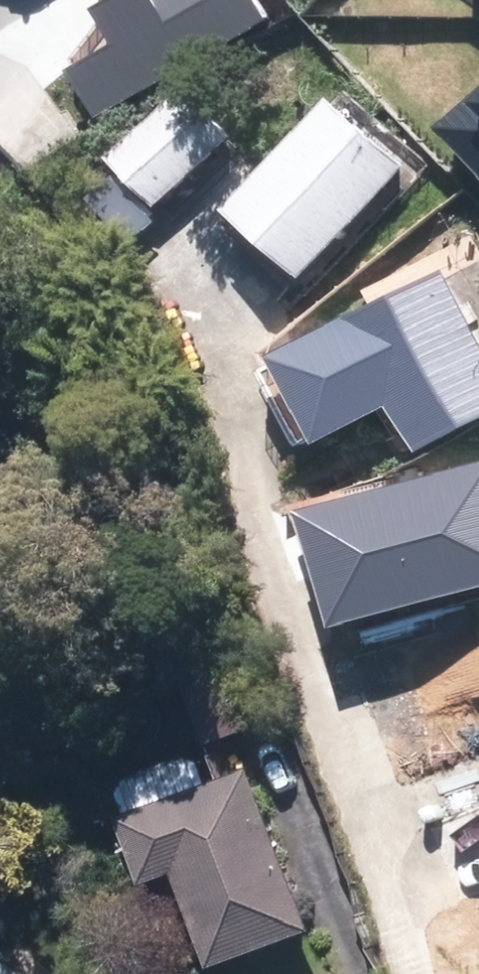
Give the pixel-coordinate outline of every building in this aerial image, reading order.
[(264,30),(248,0),(156,47),(172,77),(264,30)] [(141,86),(114,44),(65,76),(92,118),(141,86)] [(441,203),(419,172),(367,209),(389,240),(441,203)] [(478,424),(478,316),(459,275),(271,368),(308,443),(393,401),(419,454),(478,424)] [(308,335),(293,307),(232,339),(247,367),(308,335)] [(401,598),(347,615),(351,627),(315,638),(339,711),(381,697),(412,793),(478,771),(478,659),(458,593),(405,610),(401,598)] [(211,747),(277,719),(240,633),(174,661),(211,747)] [(217,777),(208,753),(200,756),(131,781),(141,808),(133,811),(160,882),(187,872),(222,965),(322,928),(260,761),(217,777)] [(432,823),(460,906),(478,900),(478,807),(432,823)]
